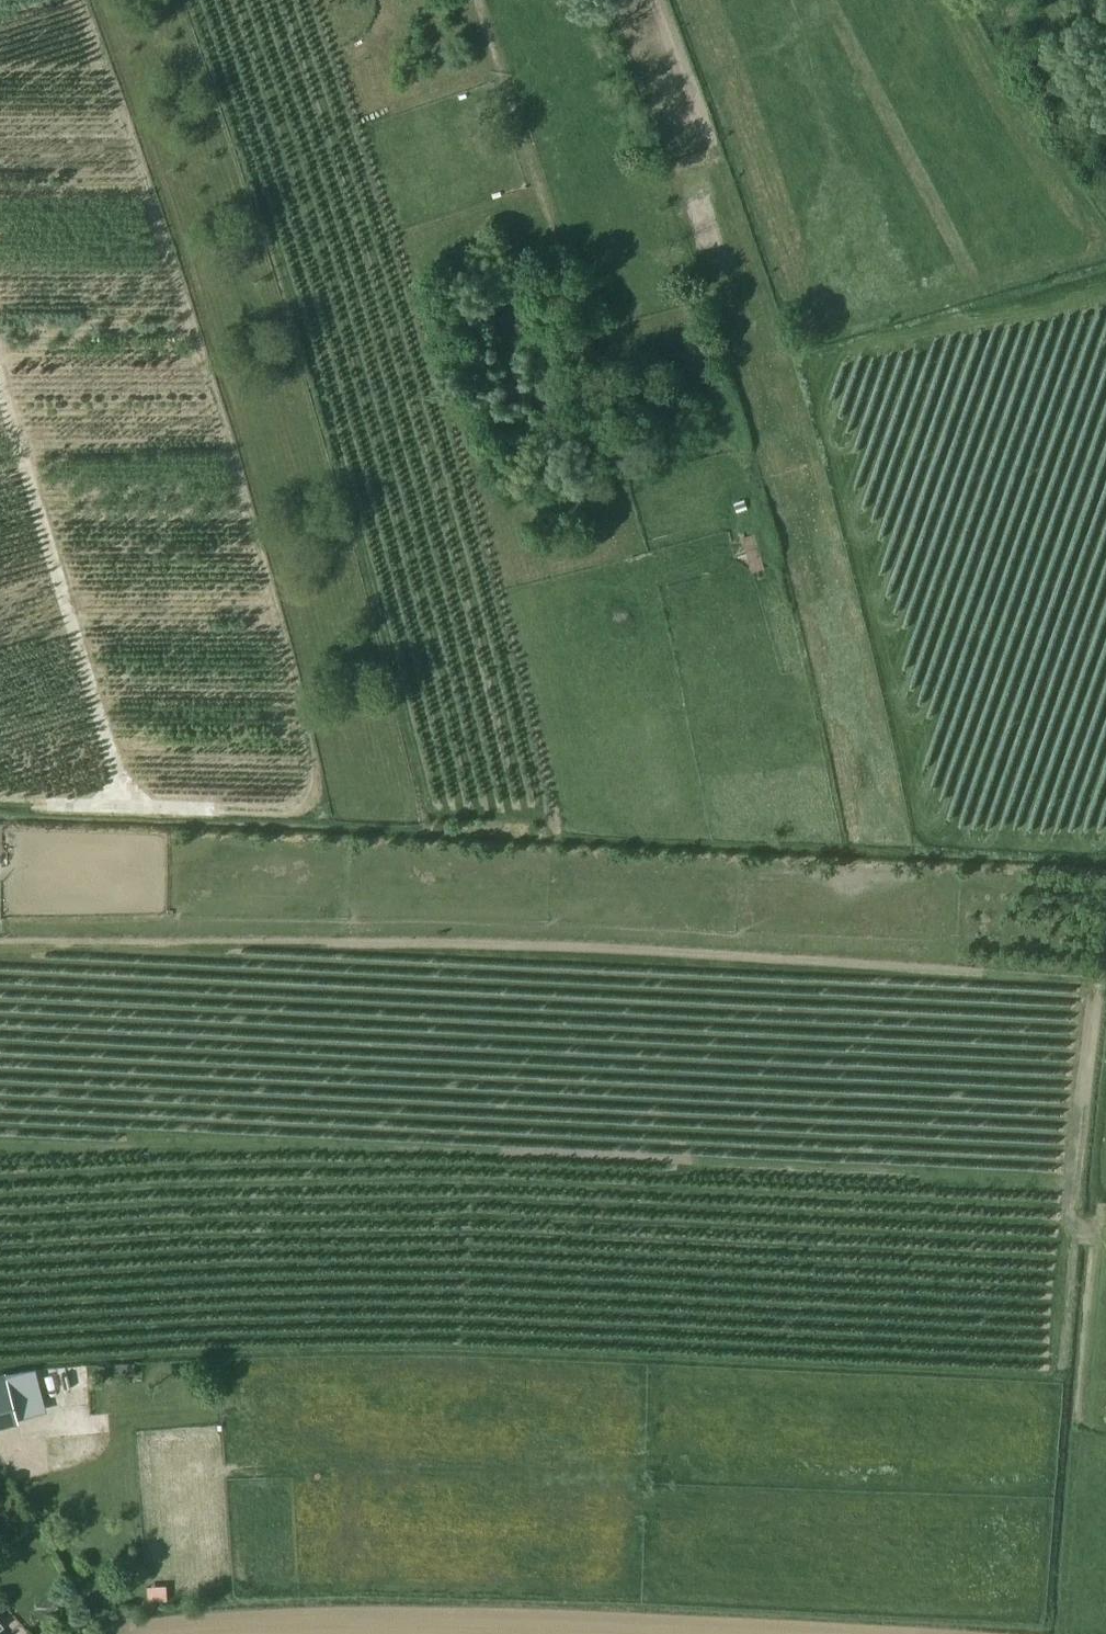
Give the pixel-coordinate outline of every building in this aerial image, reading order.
[(744,500),(734,503),(737,512),(747,509),(744,500)] [(757,533),(744,537),(753,571),(766,567),(757,533)] [(5,1373),(0,1374),(0,1427),(18,1422),(5,1373)]
